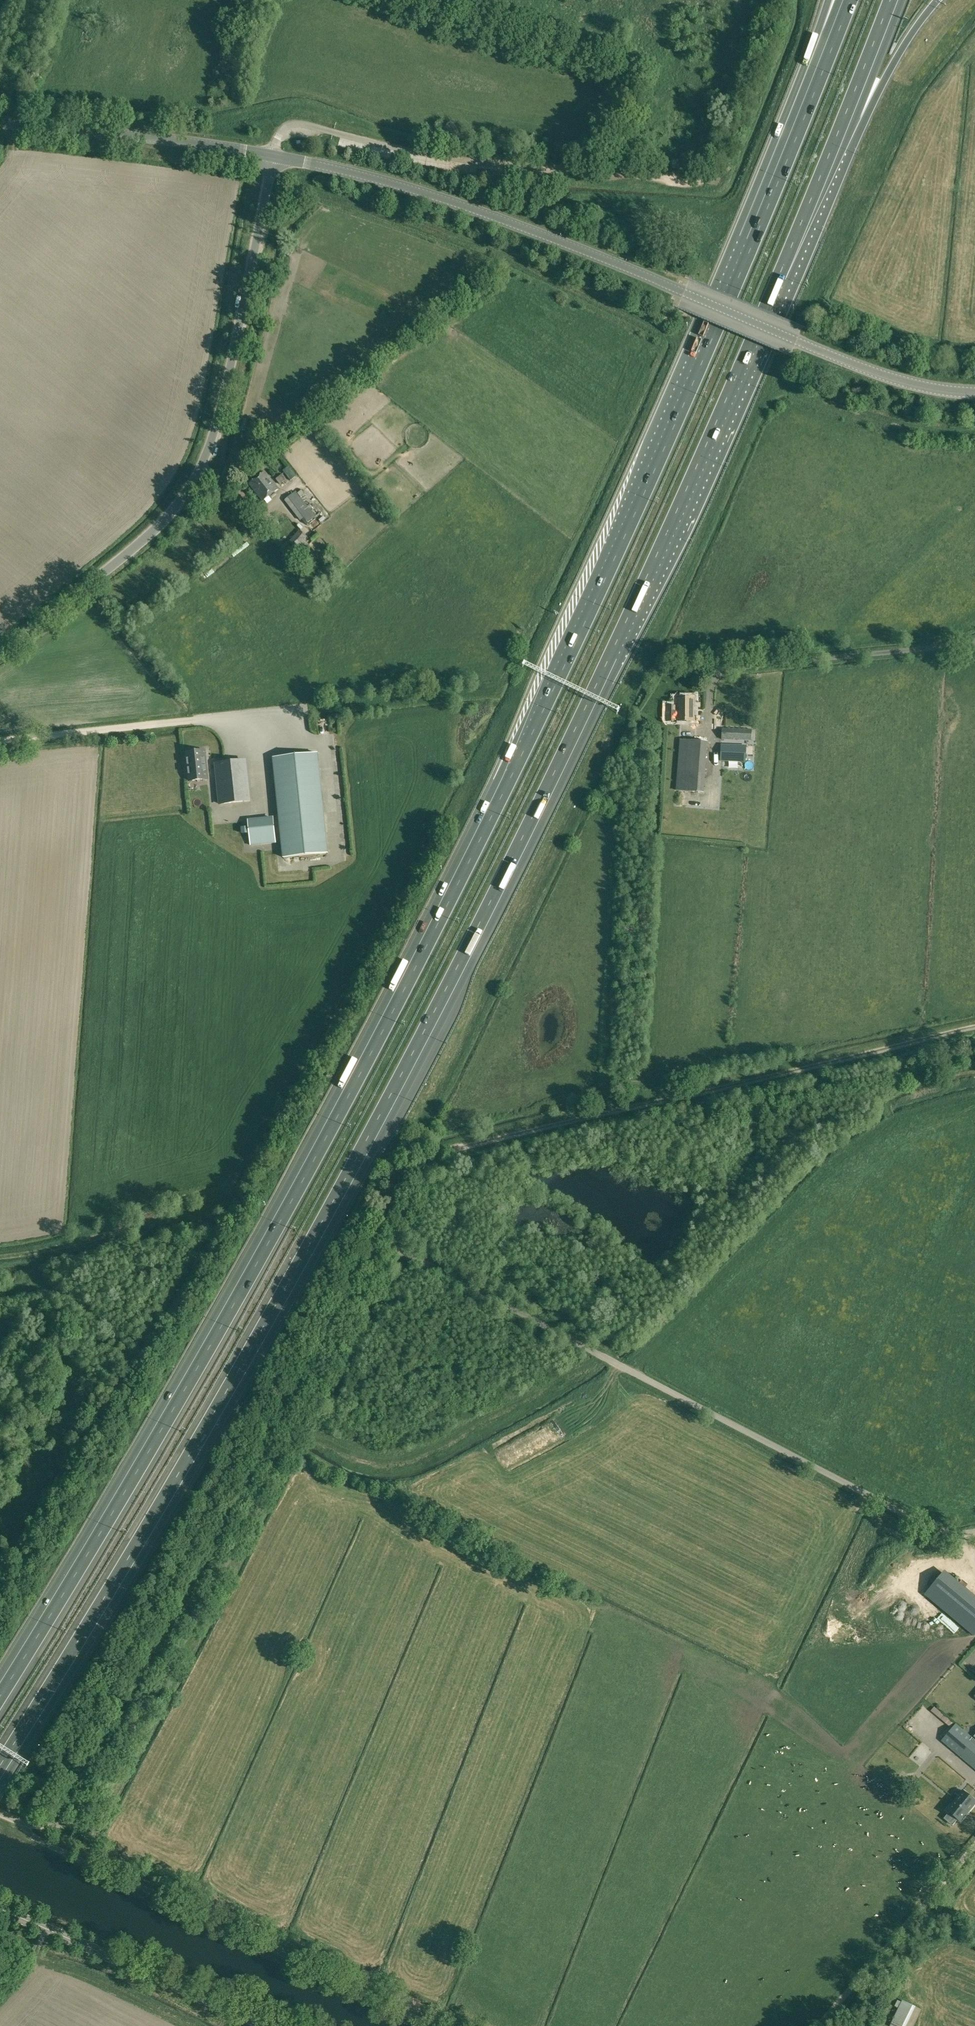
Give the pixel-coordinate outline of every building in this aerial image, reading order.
[(297,475),(289,466),(283,470),(291,480),(297,475)] [(263,501),(279,488),(265,470),(248,483),(263,501)] [(282,473),(276,478),(280,484),(283,481),(285,484),(288,481),(286,479),(287,478),(282,473)] [(300,498),(305,494),(302,490),(297,494),(295,491),(283,501),(299,521),(302,519),(306,524),(315,517),(300,498)] [(297,549),(308,537),(299,529),(288,541),(297,549)] [(694,721),(694,698),(677,698),(677,710),(675,710),(675,706),(666,706),(666,721),(694,721)] [(751,740),(752,730),(722,729),(721,739),(751,740)] [(704,766),(706,742),(681,740),(676,790),(703,793),(705,766),(704,766)] [(745,762),(746,745),(722,744),(721,761),(745,762)] [(190,781),(207,779),(204,751),(187,753),(190,781)] [(284,857),(328,853),(317,753),(274,758),(284,857)] [(220,803),(250,800),(246,761),(240,762),(239,760),(223,762),(216,763),(220,803)] [(251,844),(274,842),(271,817),(248,820),(251,844)] [(945,1571),(925,1594),(974,1635),(974,1634),(974,1596),(945,1571)] [(972,1664),(974,1661),(974,1659),(970,1655),(967,1658),(972,1664)] [(972,1738),(955,1724),(942,1740),(974,1768),(974,1741),(972,1738)] [(968,1811),(974,1804),(974,1801),(963,1790),(955,1800),(968,1811)] [(968,1811),(955,1800),(947,1810),(960,1821),(968,1811)] [(916,2006),(902,2000),(892,2021),(903,2025),(906,2025),(916,2006)]
